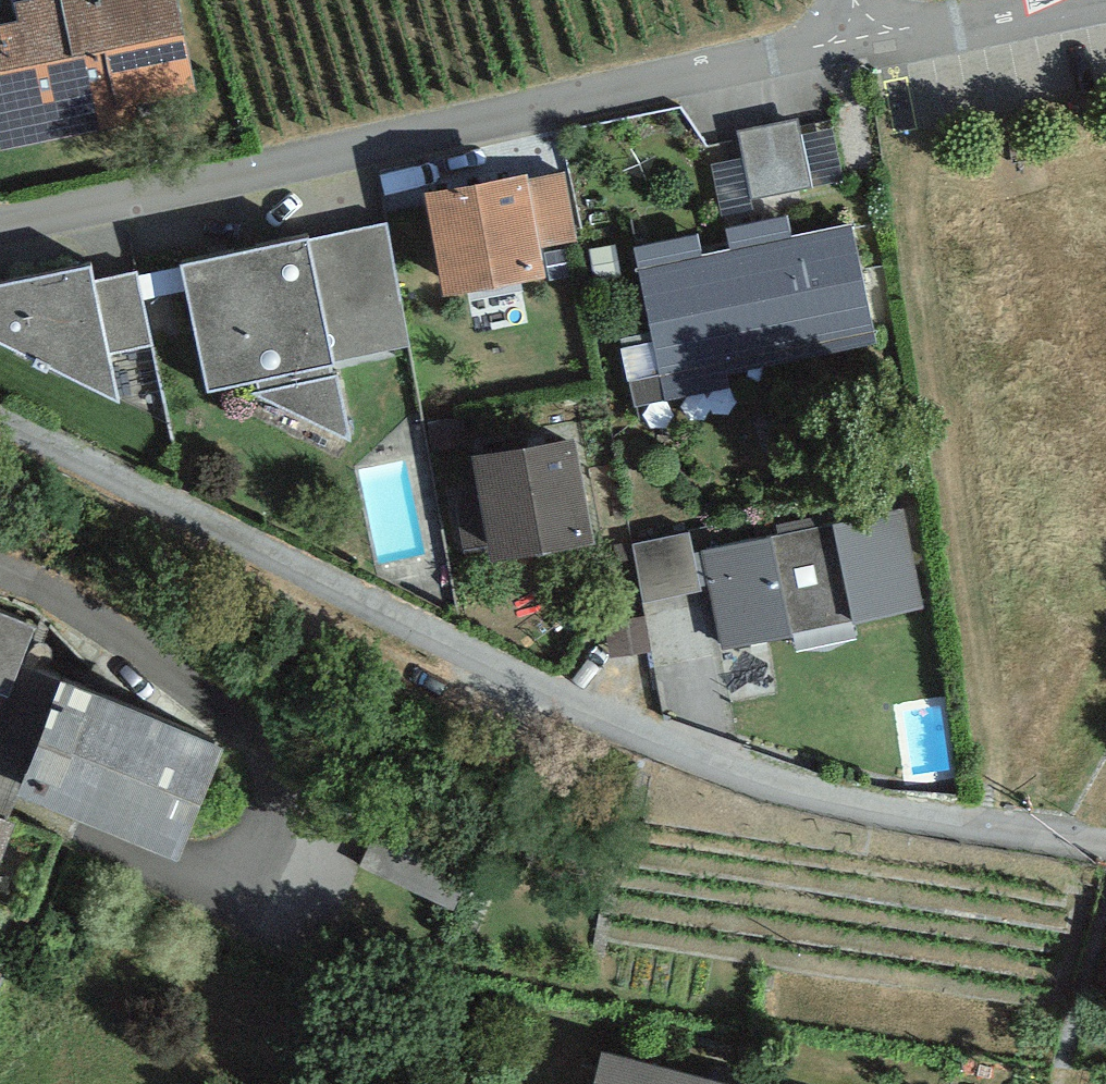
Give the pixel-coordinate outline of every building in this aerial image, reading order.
[(14,2),(17,21),(0,25),(0,152),(0,153),(128,128),(124,109),(196,94),(177,0),(26,0),(14,2)] [(797,120),(738,131),(751,199),(810,188),(797,120)] [(565,172),(528,179),(540,248),(578,241),(565,172)] [(527,175),(425,194),(444,298),(546,279),(540,248),(528,179),(527,175)] [(697,234),(633,248),(666,400),(730,386),(728,375),(876,343),(850,225),(792,237),(787,215),(725,228),(730,248),(702,255),(697,234)] [(386,225),(310,239),(334,362),(410,347),(386,225)] [(310,239),(180,267),(207,392),(250,385),(253,397),(350,441),(334,362),(310,239)] [(0,286),(0,344),(118,404),(108,355),(93,281),(91,269),(0,286)] [(93,281),(108,355),(152,346),(136,271),(93,281)] [(574,438),(472,455),(490,563),(592,546),(574,438)] [(904,509),(832,523),(851,621),(852,624),(924,609),(904,509)] [(832,523),(701,551),(721,650),(793,635),(792,633),(851,621),(832,523)] [(689,533),(632,544),(643,603),(701,592),(689,533)] [(34,629),(0,615),(0,719),(34,629)] [(223,749),(61,684),(16,796),(178,861),(223,749)] [(14,823),(0,817),(0,857),(14,823)] [(603,1053),(595,1083),(719,1083),(603,1053)]
